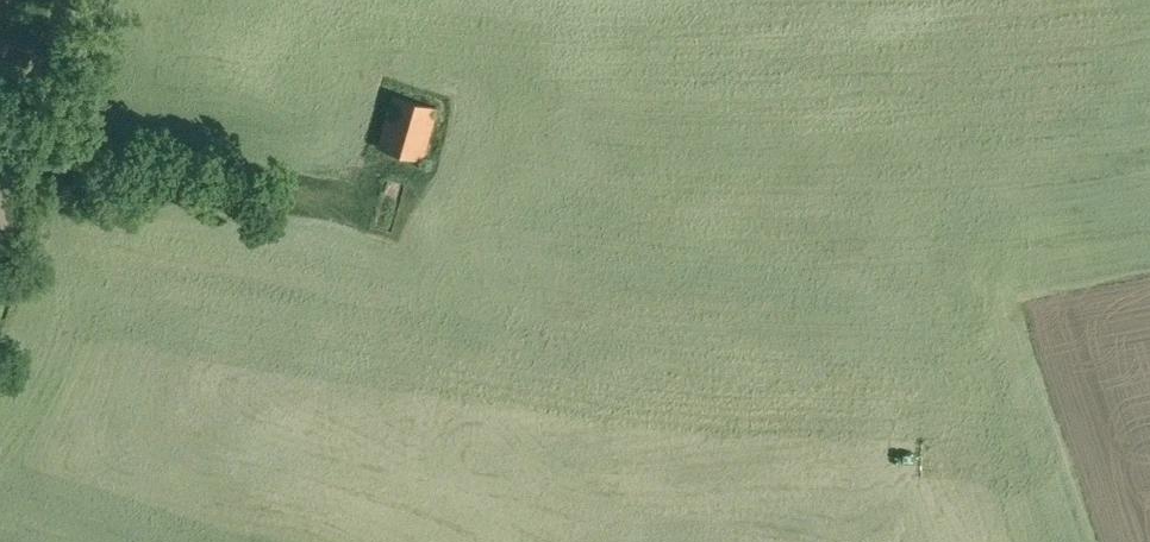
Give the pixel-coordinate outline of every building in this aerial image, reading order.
[(0,46),(0,103),(11,107),(31,56),(0,46)] [(424,160),(438,107),(391,94),(377,146),(424,160)]
